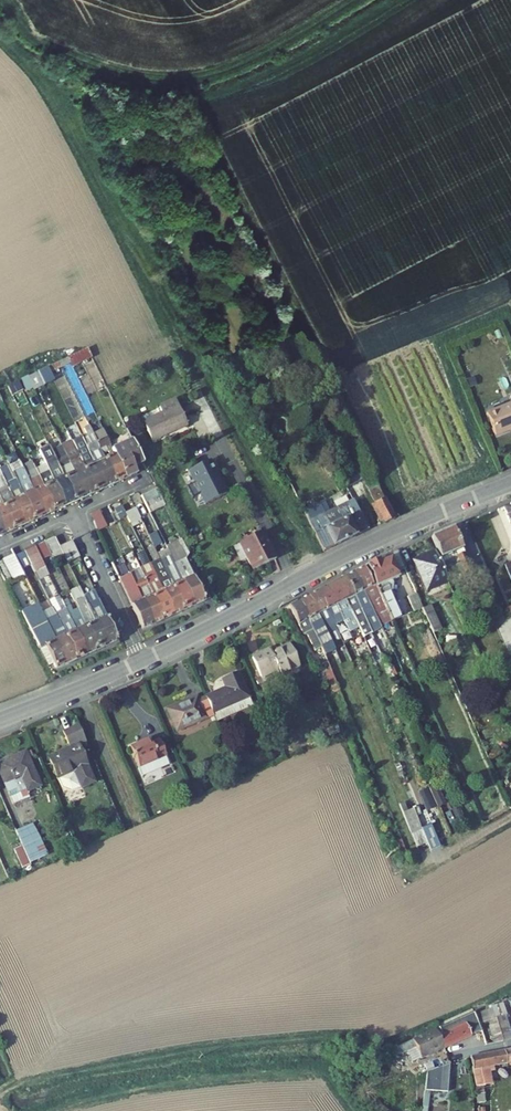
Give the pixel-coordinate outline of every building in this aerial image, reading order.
[(72,367),(91,358),(87,348),(19,380),(25,394),(74,371),(72,367)] [(152,442),(186,426),(174,401),(159,408),(162,414),(143,423),(152,442)] [(488,412),(496,435),(510,429),(510,403),(488,412)] [(116,438),(106,443),(109,450),(119,445),(116,438)] [(106,443),(96,448),(100,455),(109,450),(106,443)] [(113,458),(125,483),(137,477),(134,471),(143,467),(131,444),(111,453),(113,458)] [(96,448),(86,453),(90,459),(100,455),(96,448)] [(86,453),(76,457),(79,464),(90,459),(86,453)] [(70,469),(79,464),(76,457),(66,462),(70,469)] [(113,458),(103,462),(115,488),(125,483),(113,458)] [(219,476),(211,460),(189,471),(206,505),(227,494),(221,481),(220,481),(218,476),(219,476)] [(60,474),(70,469),(66,462),(56,466),(60,474)] [(93,467),(105,493),(115,488),(103,462),(93,467)] [(50,478),(53,486),(65,512),(76,507),(63,481),(60,474),(56,466),(46,471),(49,477),(50,478)] [(23,474),(30,488),(40,483),(39,482),(32,467),(22,472),(23,474)] [(93,467),(82,472),(94,498),(105,493),(93,467)] [(73,476),(85,502),(94,498),(82,472),(73,476)] [(35,526),(45,522),(33,496),(30,488),(23,474),(13,478),(17,485),(35,526)] [(393,517),(370,474),(361,479),(373,503),(371,504),(381,523),(393,517)] [(76,507),(85,502),(73,476),(63,481),(76,507)] [(40,483),(43,491),(55,517),(65,512),(53,486),(50,478),(49,477),(39,482),(40,483)] [(3,481),(26,531),(35,526),(17,485),(13,487),(8,479),(3,481)] [(26,531),(3,481),(0,482),(0,487),(3,495),(0,496),(0,501),(1,502),(4,510),(16,535),(26,531)] [(166,482),(154,488),(161,503),(174,497),(166,482)] [(161,503),(154,488),(141,494),(148,508),(161,503)] [(55,517),(43,491),(33,496),(45,522),(55,517)] [(318,506),(304,513),(323,550),(366,530),(351,501),(322,514),(318,506)] [(4,510),(0,512),(0,527),(6,540),(16,535),(4,510)] [(98,510),(89,514),(97,531),(106,527),(98,510)] [(220,511),(213,515),(220,528),(227,524),(220,511)] [(453,528),(431,537),(446,571),(457,567),(461,578),(469,574),(472,573),(453,528)] [(276,559),(262,532),(240,544),(251,566),(254,564),(257,569),(276,559)] [(54,542),(44,547),(50,558),(54,564),(64,559),(61,553),(54,542)] [(75,546),(61,553),(64,559),(69,568),(83,561),(81,555),(75,546)] [(37,557),(40,563),(50,558),(44,547),(34,551),(37,557)] [(195,609),(204,604),(186,564),(190,562),(183,547),(169,553),(171,558),(179,576),(183,584),(195,609)] [(448,582),(434,551),(413,561),(426,591),(448,582)] [(379,560),(367,565),(375,585),(391,622),(400,618),(389,593),(392,592),(393,583),(391,581),(398,578),(396,573),(405,569),(398,552),(388,556),(389,560),(381,564),(379,560)] [(31,569),(27,562),(24,556),(13,561),(21,575),(31,569)] [(37,579),(46,574),(40,563),(37,557),(27,562),(31,569),(37,579)] [(161,563),(166,573),(170,581),(179,576),(171,558),(161,563)] [(151,567),(156,578),(160,585),(170,581),(166,573),(161,563),(151,567)] [(0,567),(0,572),(8,588),(16,585),(6,565),(0,567)] [(375,585),(367,565),(364,567),(374,586),(375,585)] [(141,572),(165,623),(175,618),(163,593),(160,585),(156,578),(151,567),(141,572)] [(364,591),(377,618),(382,627),(391,622),(375,585),(374,586),(364,567),(354,572),(364,591)] [(156,627),(165,623),(141,572),(131,576),(156,627)] [(367,623),(377,618),(364,591),(354,572),(345,577),(354,596),(367,623)] [(472,573),(469,574),(477,594),(481,592),(472,573)] [(145,633),(156,627),(131,576),(121,581),(130,600),(133,607),(145,633)] [(359,627),(364,637),(372,633),(367,623),(354,596),(345,577),(336,581),(345,600),(359,627)] [(350,632),(359,627),(345,600),(336,581),(326,586),(336,605),(344,620),(350,632)] [(195,609),(183,584),(173,588),(185,613),(195,609)] [(334,625),(344,620),(336,605),(326,586),(317,591),(327,610),(334,625)] [(175,618),(185,613),(173,588),(163,593),(175,618)] [(332,644),(341,640),(334,625),(327,610),(317,591),(308,596),(318,615),(332,644)] [(416,593),(407,597),(414,611),(422,608),(416,593)] [(102,604),(99,596),(87,602),(88,603),(92,609),(102,604)] [(325,654),(335,650),(332,644),(318,615),(308,596),(299,600),(308,619),(322,647),(325,654)] [(299,600),(289,605),(304,635),(307,633),(315,650),(322,647),(308,619),(299,600)] [(110,649),(92,609),(88,603),(78,607),(84,618),(101,654),(110,649)] [(120,645),(102,604),(92,609),(110,649),(120,645)] [(22,614),(51,671),(58,668),(60,673),(70,668),(52,628),(46,618),(39,606),(22,614)] [(441,629),(430,606),(423,609),(434,633),(441,629)] [(80,664),(90,659),(73,622),(68,612),(65,607),(55,611),(56,613),(63,624),(80,664)] [(84,618),(78,607),(68,612),(73,622),(90,659),(101,654),(84,618)] [(63,624),(56,613),(46,618),(52,628),(70,668),(80,664),(63,624)] [(344,646),(341,640),(332,644),(335,650),(344,646)] [(299,666),(289,644),(271,652),(270,648),(252,656),(261,676),(263,682),(299,666)] [(332,671),(327,673),(333,690),(339,687),(332,671)] [(225,688),(205,696),(212,713),(222,709),(225,717),(252,705),(238,672),(222,679),(225,688)] [(212,713),(205,696),(197,700),(196,697),(181,703),(190,724),(213,714),(212,713)] [(190,724),(181,703),(168,709),(176,729),(190,724)] [(225,717),(222,709),(212,713),(213,714),(215,721),(225,717)] [(84,747),(76,729),(60,736),(68,753),(61,756),(69,775),(74,773),(81,791),(91,787),(75,750),(84,747)] [(147,744),(142,746),(154,775),(167,770),(163,761),(162,759),(156,745),(148,747),(147,744)] [(139,782),(154,775),(142,746),(128,752),(139,782)] [(24,756),(10,761),(24,795),(38,790),(24,756)] [(56,781),(69,775),(61,756),(48,761),(56,781)] [(24,795),(10,761),(0,766),(0,780),(8,801),(24,795)] [(447,804),(437,781),(428,785),(438,808),(447,804)] [(436,807),(428,788),(418,792),(427,811),(436,807)] [(466,822),(459,806),(451,809),(458,826),(466,822)] [(412,834),(422,830),(422,829),(414,810),(404,814),(412,834)] [(441,847),(432,825),(422,829),(422,830),(431,851),(441,847)] [(32,830),(14,837),(26,868),(45,861),(32,830)] [(20,870),(26,868),(18,848),(12,851),(20,870)] [(510,1040),(510,1035),(505,1015),(507,1015),(503,1003),(491,1006),(492,1009),(476,1015),(480,1025),(489,1022),(491,1025),(489,1026),(494,1043),(510,1040)] [(438,1034),(444,1048),(482,1032),(474,1011),(439,1027),(442,1033),(438,1034)] [(401,1054),(407,1051),(412,1063),(444,1048),(438,1034),(442,1033),(439,1027),(397,1045),(401,1054)] [(397,1045),(389,1049),(393,1058),(401,1054),(397,1045)] [(493,1066),(507,1064),(504,1051),(471,1057),(477,1086),(475,1086),(476,1088),(483,1087),(486,1086),(484,1080),(491,1079),(489,1071),(492,1071),(493,1069),(493,1066)] [(447,1091),(451,1063),(426,1072),(424,1091),(447,1091)] [(476,1091),(477,1104),(485,1103),(484,1090),(476,1091)]
